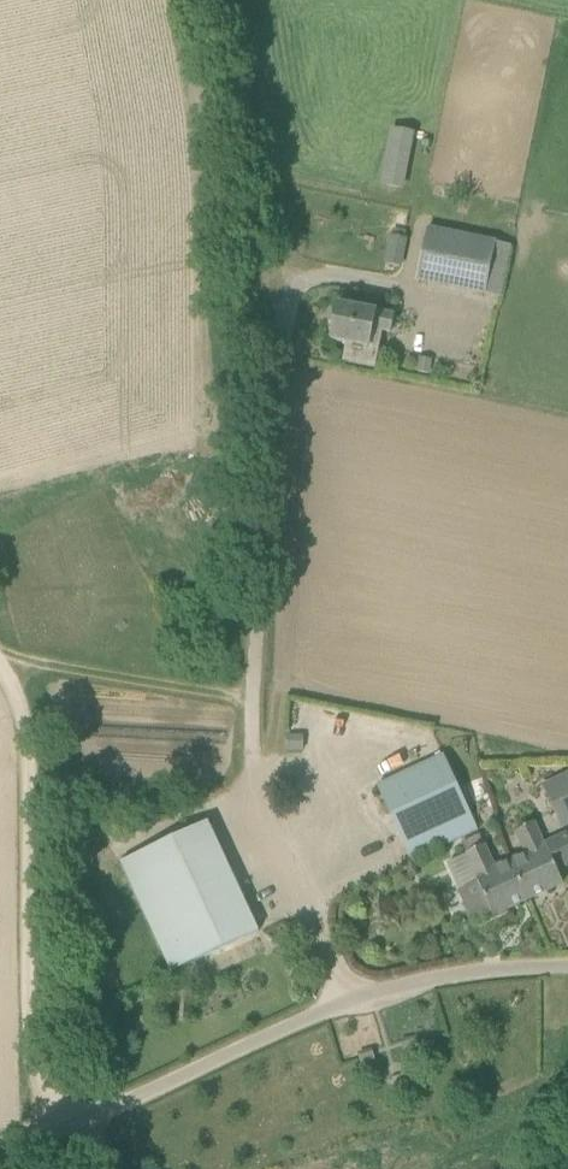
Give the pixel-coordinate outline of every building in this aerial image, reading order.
[(412,188),(418,129),(389,126),(383,184),(412,188)] [(418,280),(436,284),(485,294),(495,246),(428,232),(418,280)] [(403,264),(409,237),(393,233),(386,260),(403,264)] [(383,331),(390,333),(393,314),(339,304),(332,339),(348,343),(344,361),(375,367),(383,331)] [(431,375),(433,360),(419,357),(416,372),(431,375)] [(445,756),(378,786),(412,860),(479,830),(445,756)] [(545,786),(563,825),(567,822),(567,776),(545,786)] [(209,822),(122,862),(172,972),(259,931),(209,822)] [(558,871),(567,867),(567,833),(545,843),(535,822),(516,831),(526,853),(511,860),(529,899),(564,883),(558,871)] [(449,863),(461,890),(474,920),(493,912),(494,915),(529,899),(511,860),(496,867),(481,834),(462,842),(467,855),(449,863)]
